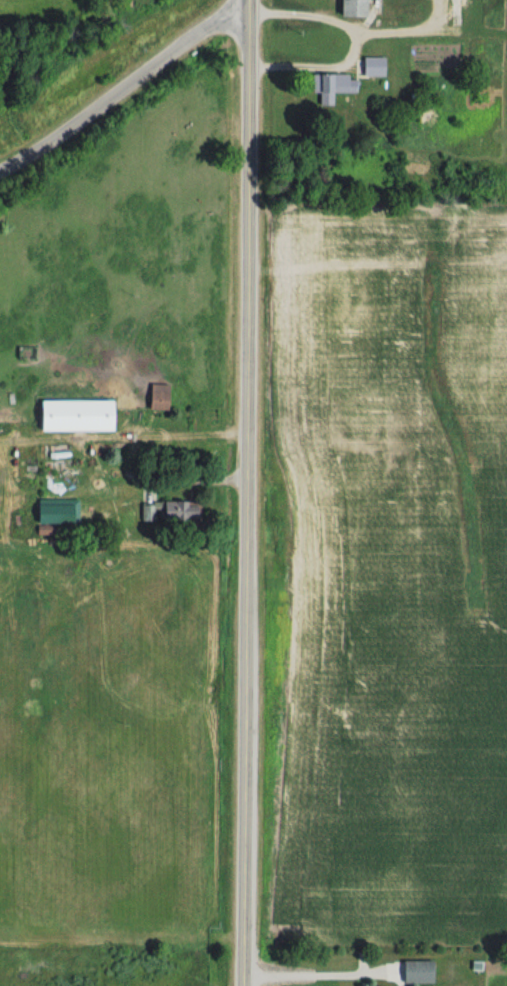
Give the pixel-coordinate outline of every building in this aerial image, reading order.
[(363,16),(363,0),(337,0),(337,15),(363,16)] [(361,75),(382,75),(382,57),(361,57),(361,75)] [(331,92),(352,92),(352,74),(311,73),(311,92),(317,92),(317,106),(331,106),(331,92)] [(165,410),(165,384),(147,384),(147,410),(165,410)] [(110,400),(36,400),(36,431),(110,431),(110,400)] [(61,520),(80,520),(80,501),(61,501),(61,520)] [(192,521),(192,502),(139,503),(139,521),(192,521)] [(431,961),(397,961),(397,983),(431,983),(431,961)]
